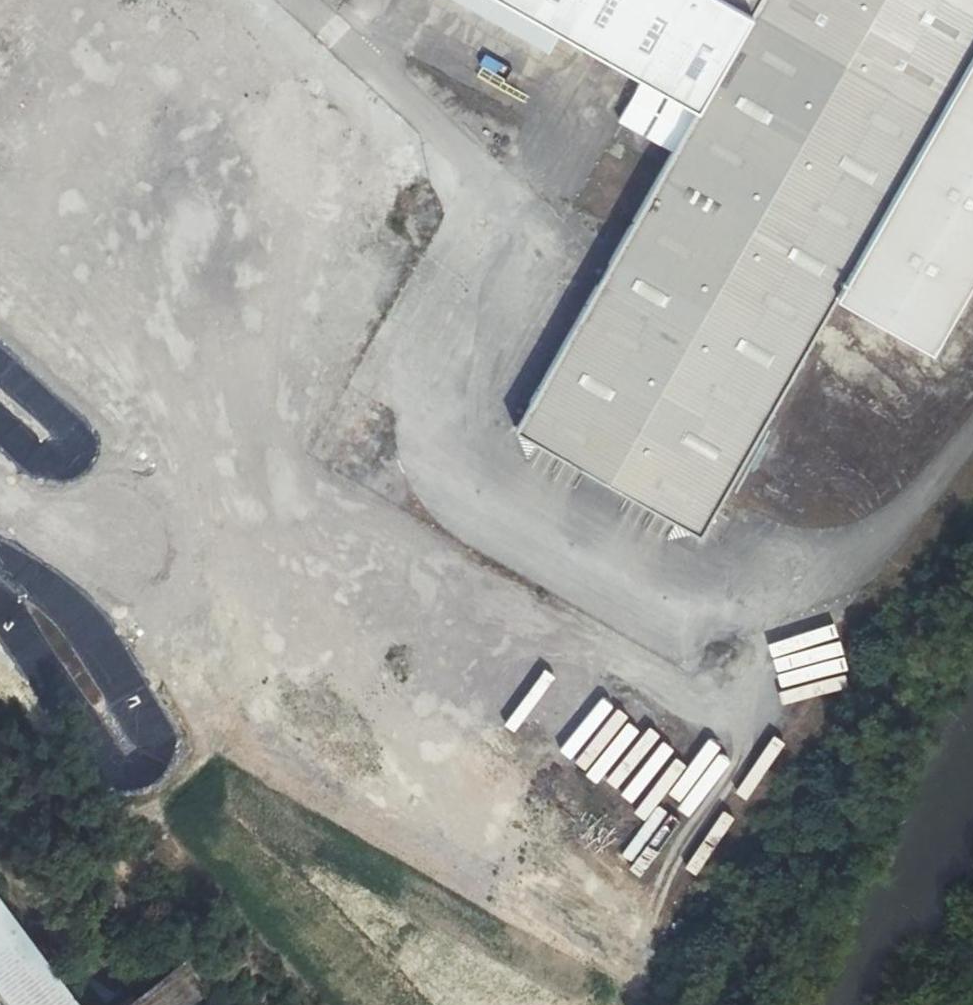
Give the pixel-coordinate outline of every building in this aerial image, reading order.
[(522,0),(472,0),(550,46),(563,22),(522,0)] [(563,22),(646,68),(697,99),(669,147),(514,422),(702,524),(834,291),(972,47),(972,0),(522,0),(563,22)] [(834,291),(933,348),(972,279),(972,47),(834,291)] [(621,117),(669,147),(697,99),(646,68),(621,117)] [(7,1004),(88,1004),(0,887),(0,995),(7,1004)]
